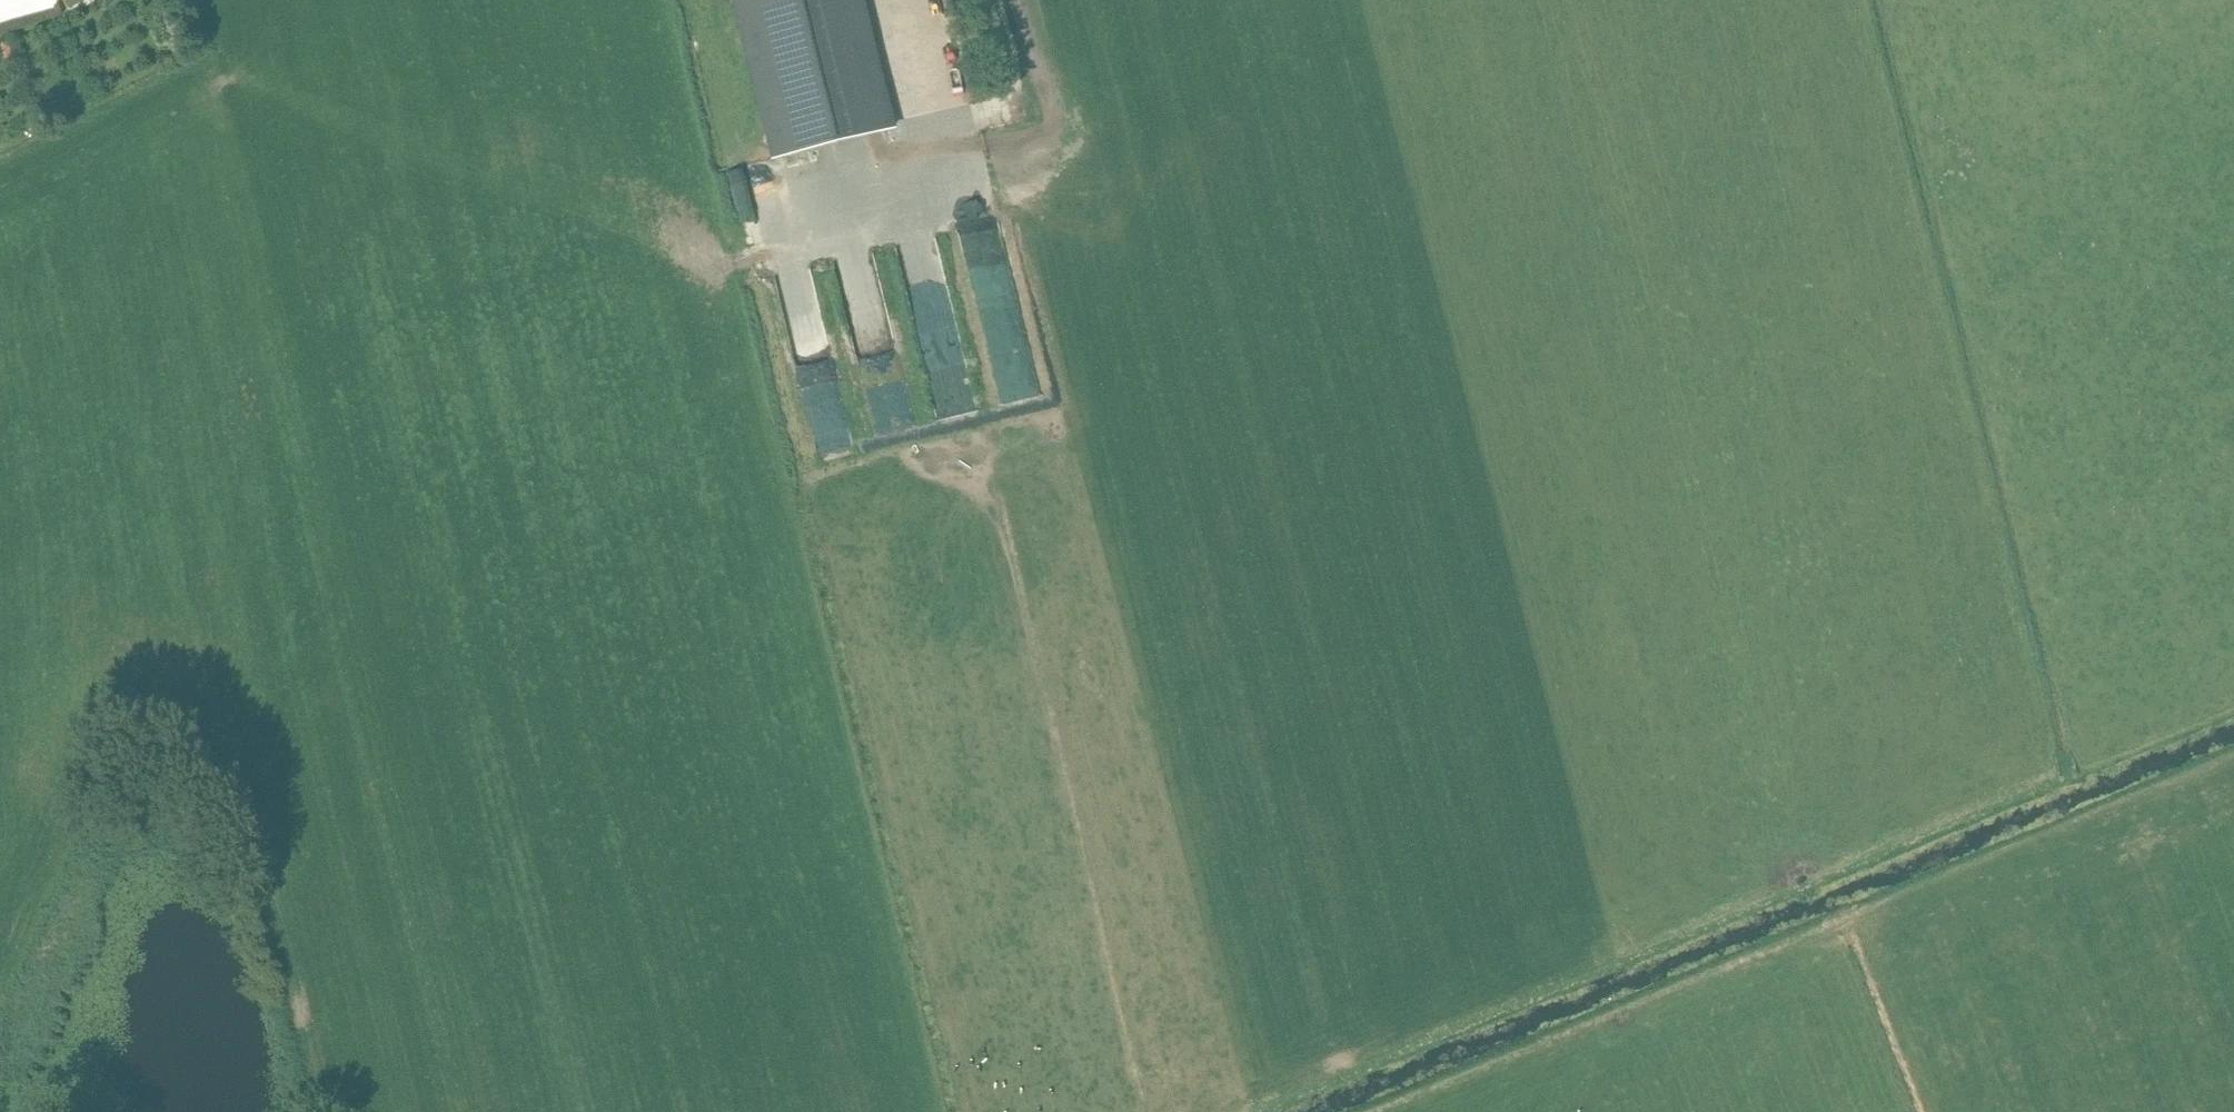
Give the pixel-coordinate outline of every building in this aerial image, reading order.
[(770,160),(896,128),(864,0),(730,0),(770,160)] [(870,413),(876,435),(916,424),(909,401),(870,413)]
